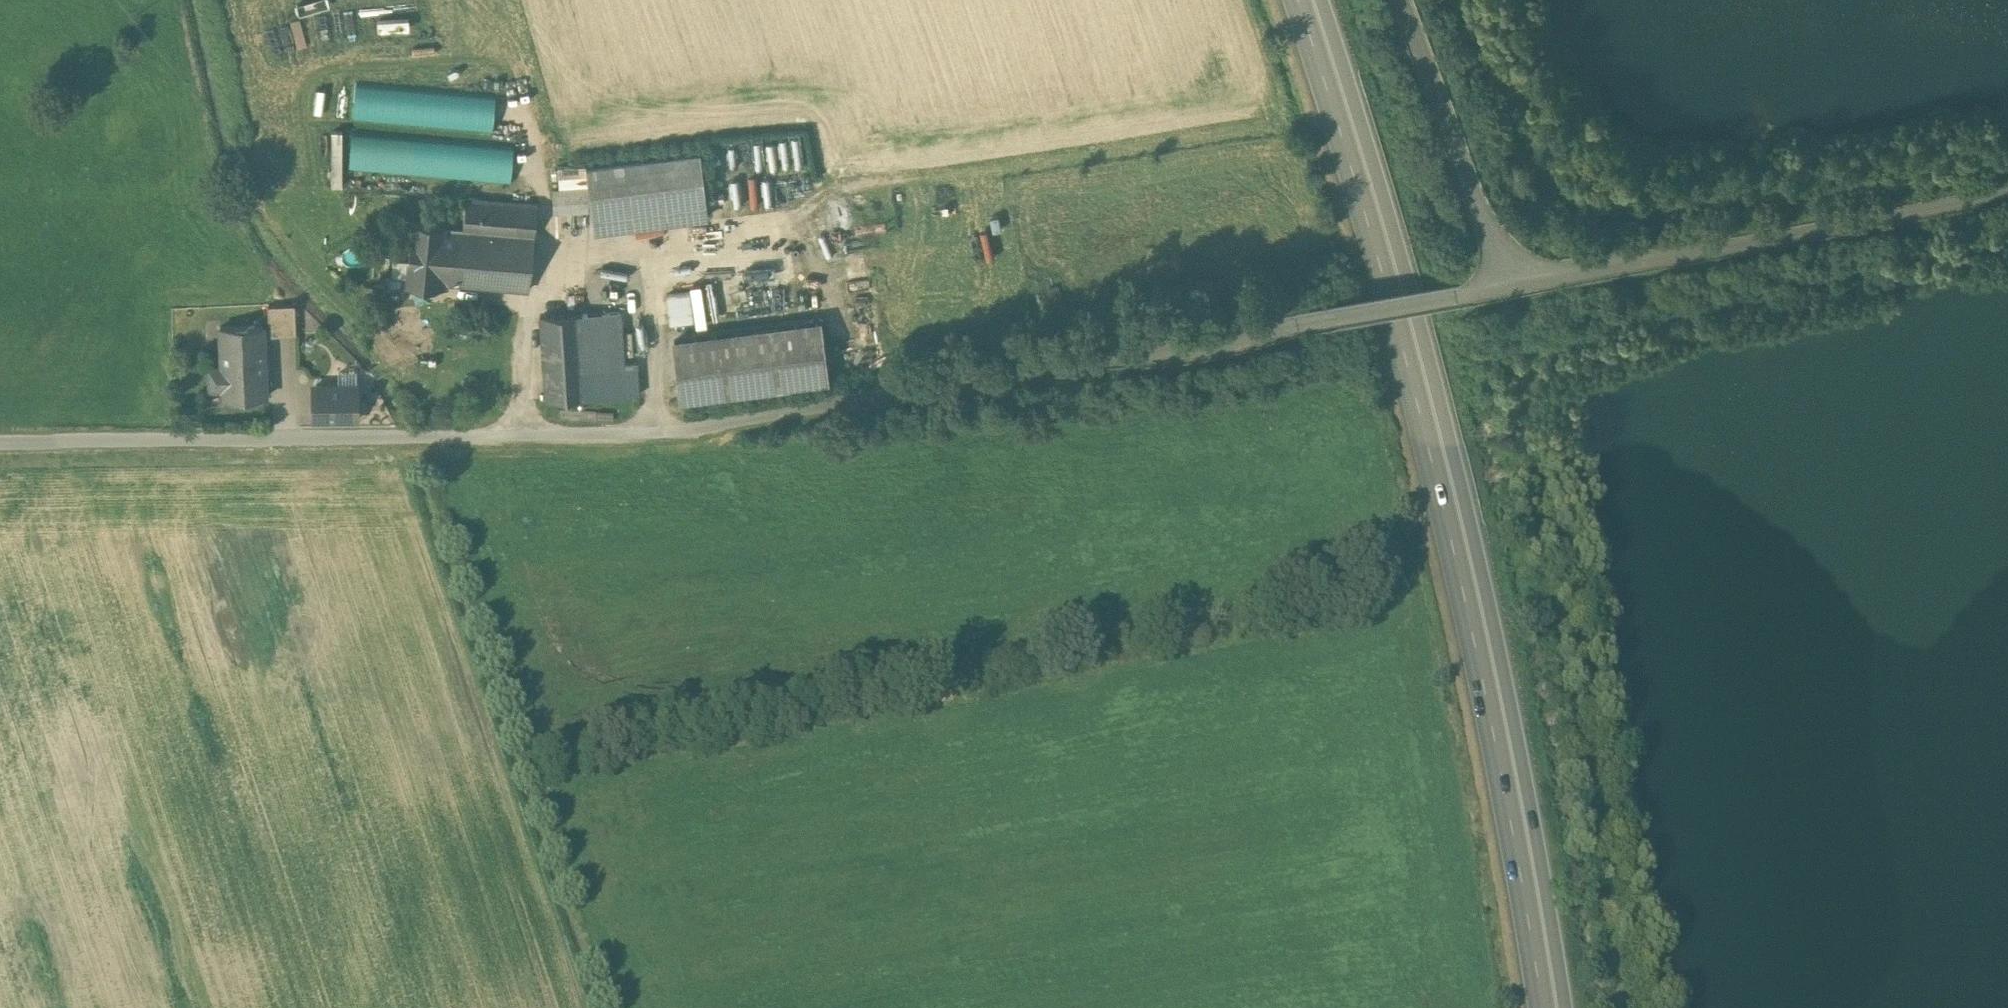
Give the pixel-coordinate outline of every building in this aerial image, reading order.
[(358,86),(356,117),(496,128),(499,97),(358,86)] [(352,167),(515,178),(517,142),(354,131),(352,167)] [(698,154),(587,167),(593,215),(704,201),(698,154)] [(587,187),(552,189),(553,212),(589,210),(587,187)] [(537,204),(465,197),(462,229),(444,227),(439,281),(529,289),(537,204)] [(704,201),(593,215),(595,231),(706,218),(704,201)] [(444,224),(412,221),(407,281),(438,285),(439,281),(444,227),(444,224)] [(669,291),(670,321),(696,320),(695,290),(669,291)] [(294,305),(267,306),(268,336),(296,334),(294,305)] [(620,312),(582,314),(586,372),(623,370),(620,312)] [(582,314),(540,316),(545,399),(588,396),(586,375),(586,372),(582,314)] [(816,321),(674,339),(681,398),(823,380),(816,321)] [(262,324),(224,326),(226,365),(208,365),(209,389),(227,388),(227,398),(265,396),(262,324)] [(623,370),(586,372),(586,375),(588,396),(637,394),(636,369),(623,370)] [(355,385),(314,386),(314,419),(355,418),(355,385)]
